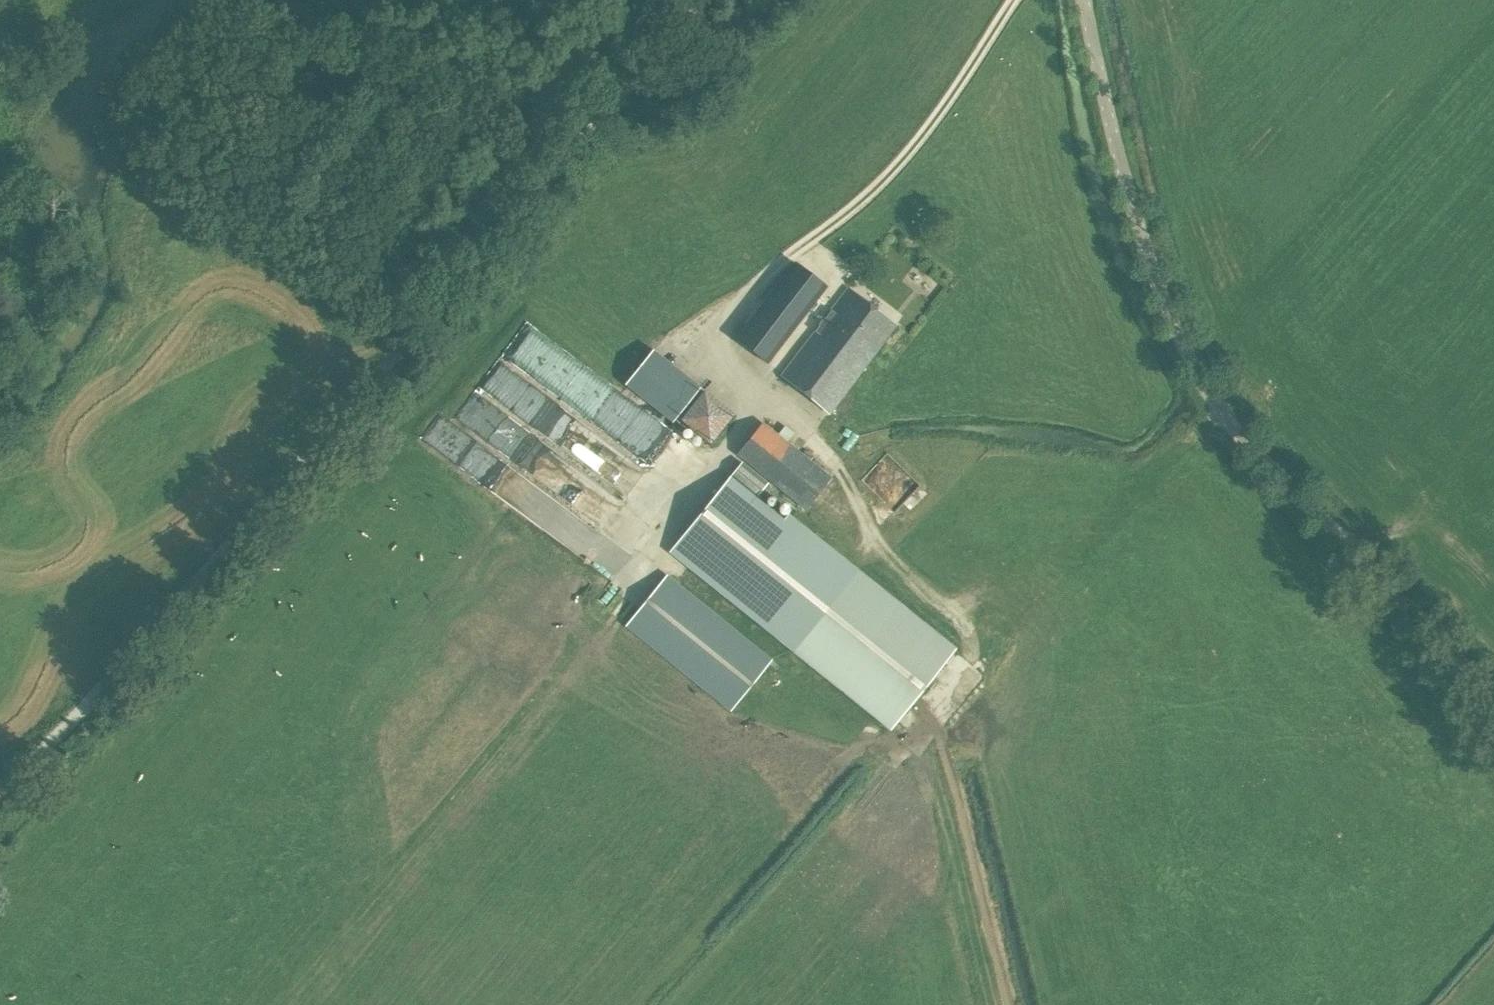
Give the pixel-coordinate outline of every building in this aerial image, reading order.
[(767,365),(826,288),(795,263),(736,340),(767,365)] [(830,415),(870,362),(898,325),(848,288),(780,377),(830,415)] [(651,347),(626,383),(674,418),(700,383),(651,347)] [(709,444),(732,416),(704,393),(681,421),(709,444)] [(805,511),(830,480),(761,424),(736,455),(805,511)] [(766,485),(741,465),(671,552),(889,729),(960,642),(951,653),(757,496),(766,485)] [(728,712),(769,662),(666,577),(624,628),(728,712)]
